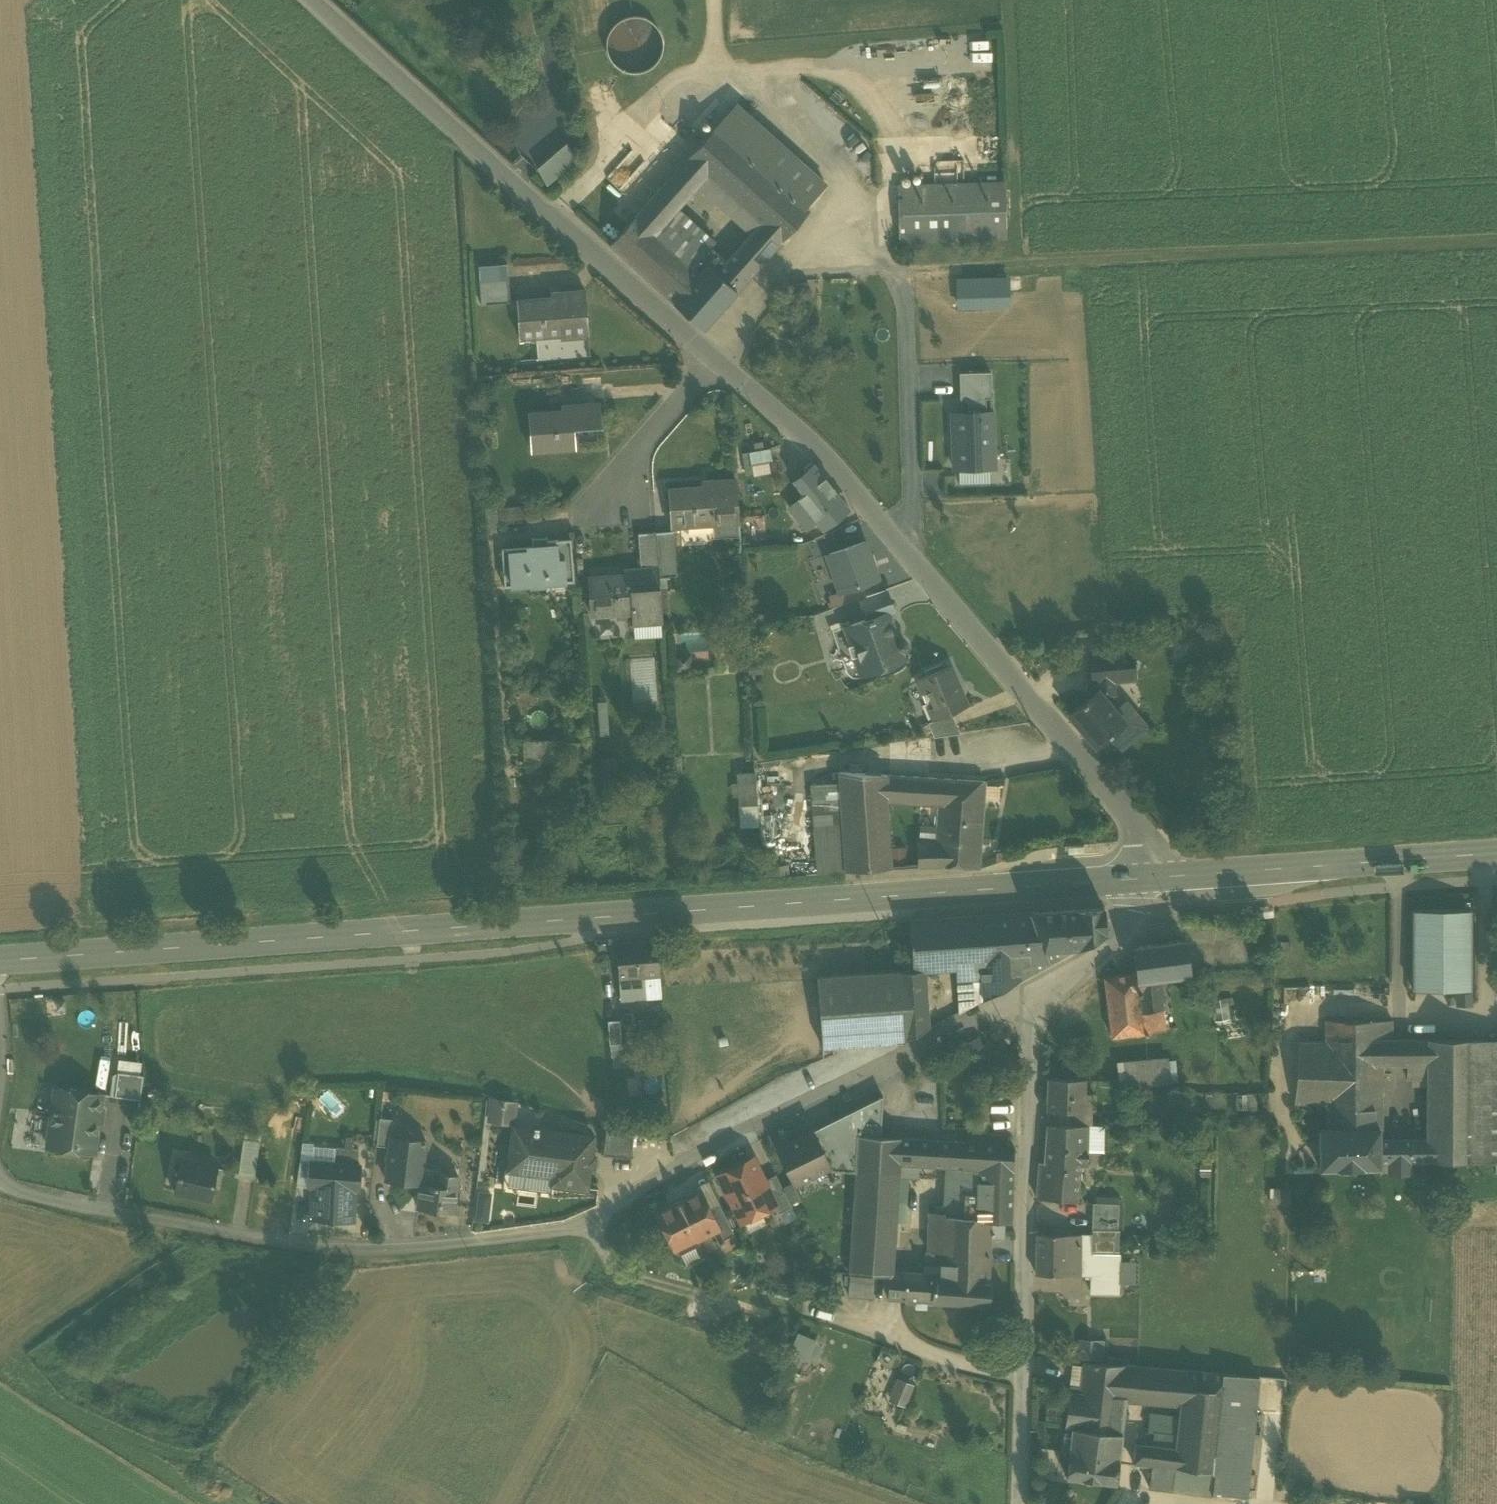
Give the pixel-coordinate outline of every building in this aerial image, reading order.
[(617,67),(625,72),(635,74),(644,72),(653,67),(659,60),(662,50),(662,41),(659,32),(654,25),(647,20),(639,17),(630,18),(621,20),(614,26),(609,33),(606,41),(607,51),(610,60),(617,67)] [(678,210),(698,186),(749,234),(715,273),(737,292),(810,209),(807,206),(826,186),(735,105),(688,158),(636,216),(609,246),(673,303),(700,273),(693,267),(715,242),(678,210)] [(534,178),(547,190),(578,159),(565,146),(534,178)] [(1004,176),(896,177),(897,241),(1005,239),(1004,176)] [(507,264),(478,266),(480,306),(509,304),(507,264)] [(715,273),(707,265),(700,273),(673,303),(704,330),(737,292),(715,273)] [(1014,295),(1014,275),(960,277),(961,297),(1014,295)] [(562,298),(517,302),(520,338),(589,333),(586,292),(561,293),(562,298)] [(967,399),(968,413),(986,412),(985,398),(992,398),(991,373),(958,374),(959,400),(967,399)] [(562,409),(528,412),(531,452),(575,449),(573,429),(602,427),(600,401),(561,404),(562,409)] [(968,413),(948,414),(950,474),(996,472),(994,412),(986,412),(968,413)] [(770,448),(748,451),(750,465),(772,462),(770,448)] [(812,465),(791,482),(803,495),(787,508),(806,532),(817,523),(823,531),(849,510),(812,465)] [(736,478),(700,480),(701,485),(668,487),(671,527),(739,522),(736,478)] [(673,531),(656,532),(659,575),(677,574),(673,531)] [(656,532),(638,534),(639,567),(658,565),(656,532)] [(526,547),(500,549),(504,587),(510,587),(530,585),(530,587),(543,586),(544,588),(561,587),(561,586),(570,585),(569,582),(574,582),(571,539),(547,541),(547,537),(531,538),(532,545),(525,546),(526,547)] [(824,556),(837,595),(862,586),(880,580),(867,541),(824,556)] [(639,567),(622,568),(623,573),(587,575),(589,618),(632,615),(632,626),(662,624),(659,575),(658,565),(639,567)] [(837,595),(829,597),(833,608),(866,597),(862,586),(837,595)] [(857,602),(864,621),(887,612),(896,609),(889,590),(857,602)] [(864,621),(851,625),(849,626),(842,628),(860,677),(868,674),(898,663),(902,656),(901,653),(906,648),(904,641),(896,638),(895,635),(892,632),(889,625),(890,622),(887,612),(864,621)] [(842,628),(849,626),(842,624),(841,629),(832,632),(838,650),(836,652),(835,656),(838,659),(842,660),(847,673),(849,676),(852,678),(855,679),(858,679),(860,677),(842,628)] [(680,631),(682,667),(695,666),(694,651),(714,649),(713,629),(680,631)] [(1134,651),(1088,654),(1090,684),(1096,684),(1117,683),(1136,682),(1134,651)] [(914,681),(932,721),(952,713),(968,706),(950,666),(914,681)] [(1117,683),(1096,684),(1096,692),(1069,714),(1097,749),(1101,747),(1106,755),(1116,747),(1120,753),(1151,727),(1126,700),(1117,707),(1110,698),(1117,692),(1117,683)] [(606,700),(595,701),(597,736),(608,735),(606,700)] [(960,733),(952,713),(932,721),(928,723),(933,737),(960,733)] [(558,740),(523,741),(524,767),(559,766),(558,740)] [(606,758),(589,759),(591,793),(608,792),(606,758)] [(668,768),(656,769),(658,784),(670,782),(668,768)] [(755,772),(736,773),(739,828),(759,827),(755,772)] [(944,779),(839,772),(839,783),(812,785),(818,873),(891,868),(888,802),(941,807),(944,779)] [(985,781),(944,779),(941,807),(937,838),(981,840),(985,781)] [(981,840),(937,838),(936,847),(918,845),(919,867),(934,866),(979,869),(981,840)] [(1096,906),(907,918),(910,972),(819,977),(819,1049),(902,1041),(929,1022),(930,978),(954,975),(957,1014),(1097,939),(1096,906)] [(1470,910),(1413,910),(1413,990),(1470,990),(1470,910)] [(657,940),(616,943),(621,1000),(661,997),(657,940)] [(1138,979),(1189,973),(1186,942),(1134,947),(1138,979)] [(1215,1016),(1228,1018),(1232,999),(1219,996),(1215,1016)] [(1496,1162),(1496,1040),(1407,1040),(1393,1040),(1393,1021),(1326,1020),(1326,1042),(1299,1041),(1295,1104),(1326,1105),(1326,1128),(1381,1127),(1382,1065),(1393,1065),(1407,1065),(1407,1078),(1427,1079),(1427,1162),(1496,1162)] [(1170,1056),(1116,1059),(1118,1087),(1171,1084),(1170,1056)] [(114,1097),(140,1100),(143,1076),(118,1072),(114,1097)] [(1085,1079),(1048,1079),(1048,1111),(1070,1111),(1070,1125),(1095,1125),(1096,1092),(1084,1092),(1085,1079)] [(102,1095),(55,1089),(51,1118),(98,1124),(102,1095)] [(1070,1111),(1048,1111),(1048,1125),(1070,1125),(1070,1111)] [(98,1124),(51,1118),(48,1147),(94,1153),(98,1124)] [(390,1137),(391,1137),(393,1119),(380,1118),(376,1146),(389,1147),(390,1137)] [(1101,1146),(1101,1126),(1095,1125),(1070,1125),(1048,1125),(1047,1124),(1044,1162),(1038,1162),(1036,1198),(1078,1200),(1080,1165),(1087,1165),(1087,1146),(1101,1146)] [(535,1129),(514,1127),(508,1170),(553,1176),(552,1185),(587,1189),(593,1137),(540,1130),(541,1127),(535,1126),(535,1129)] [(1379,1168),(1379,1128),(1320,1129),(1320,1169),(1379,1168)] [(634,1132),(606,1129),(603,1156),(631,1159),(634,1132)] [(812,1131),(777,1149),(795,1185),(829,1168),(831,1167),(816,1138),(812,1131)] [(826,1133),(816,1138),(831,1167),(829,1168),(830,1172),(843,1165),(826,1133)] [(874,1276),(889,1276),(892,1277),(892,1275),(895,1228),(907,1229),(908,1207),(896,1206),(899,1164),(901,1138),(858,1135),(848,1296),(873,1297),(874,1276)] [(423,1166),(426,1141),(391,1137),(390,1137),(389,1147),(385,1180),(420,1184),(423,1166)] [(1012,1223),(1013,1145),(901,1138),(899,1164),(942,1167),(939,1213),(976,1222),(1005,1223),(1012,1223)] [(259,1148),(243,1146),(238,1175),(254,1178),(259,1148)] [(218,1167),(182,1160),(174,1192),(210,1200),(218,1167)] [(359,1191),(360,1165),(310,1162),(309,1188),(326,1189),(324,1221),(353,1223),(355,1191),(359,1191)] [(735,1167),(718,1175),(741,1222),(775,1205),(776,1204),(764,1180),(755,1163),(738,1172),(735,1167)] [(439,1168),(423,1166),(420,1184),(418,1208),(454,1213),(458,1176),(439,1173),(439,1168)] [(776,1174),(764,1180),(776,1204),(775,1205),(779,1213),(792,1206),(776,1174)] [(708,1209),(700,1193),(657,1214),(663,1226),(661,1236),(670,1239),(675,1250),(717,1228),(718,1228),(708,1209)] [(719,1203),(708,1209),(718,1228),(717,1228),(723,1239),(734,1234),(719,1203)] [(1118,1204),(1092,1203),(1091,1229),(1117,1230),(1118,1204)] [(976,1222),(939,1213),(929,1213),(928,1245),(928,1252),(942,1253),(942,1256),(990,1259),(990,1248),(991,1237),(1005,1237),(1005,1223),(976,1222)] [(1089,1235),(1036,1234),(1036,1274),(1090,1275),(1090,1291),(1117,1292),(1117,1255),(1090,1255),(1089,1235)] [(989,1305),(990,1259),(942,1256),(941,1278),(902,1276),(892,1275),(892,1277),(889,1276),(887,1298),(901,1299),(989,1305)] [(814,1357),(821,1338),(800,1331),(793,1350),(814,1357)] [(1105,1338),(1078,1337),(1077,1356),(1104,1358),(1105,1338)] [(1226,1373),(1083,1362),(1080,1387),(1070,1386),(1065,1428),(1072,1429),(1066,1477),(1116,1483),(1123,1417),(1128,1418),(1128,1412),(1124,1411),(1125,1400),(1181,1405),(1177,1434),(1156,1432),(1155,1446),(1135,1443),(1133,1462),(1151,1464),(1149,1487),(1246,1498),(1259,1377),(1226,1374),(1226,1373)] [(900,1376),(891,1399),(909,1405),(917,1382),(900,1376)]
